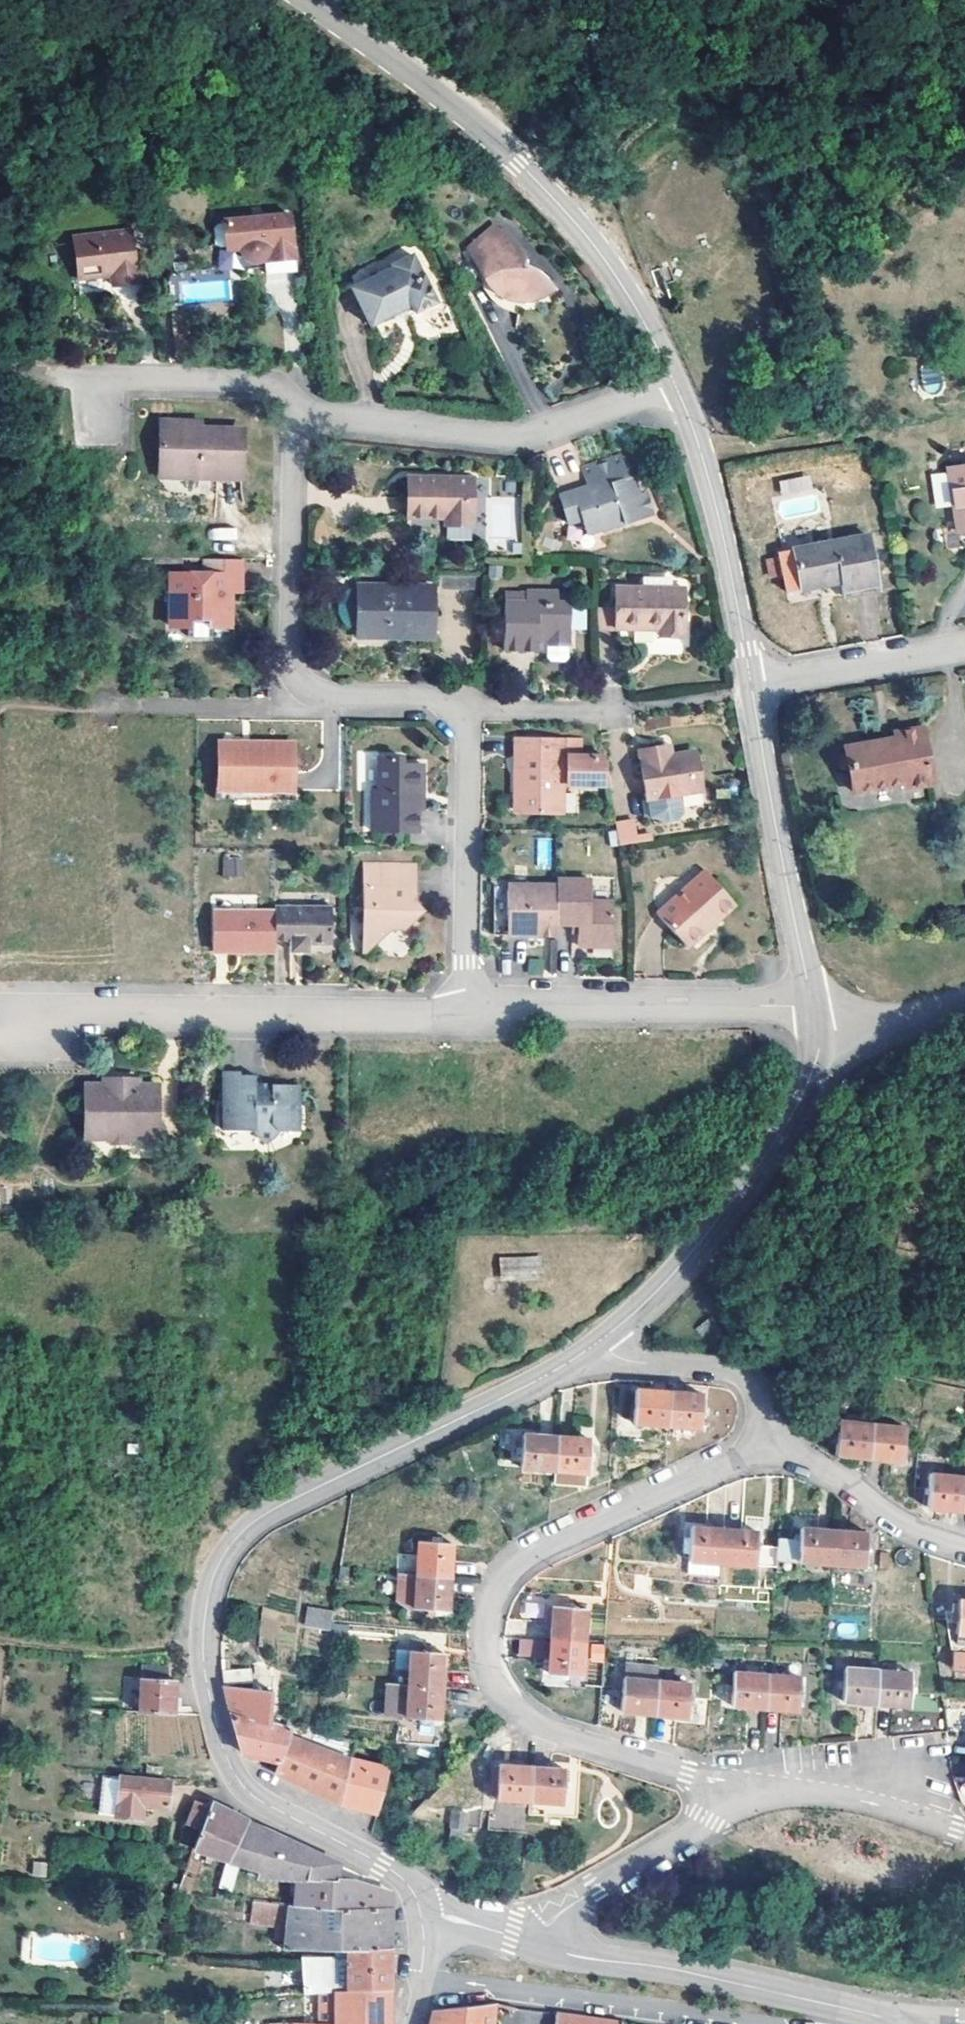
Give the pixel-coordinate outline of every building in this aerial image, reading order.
[(301,273),(295,215),(228,221),(230,248),(245,246),(246,250),(247,253),(248,255),(250,259),(252,261),(254,262),(256,263),(258,264),(260,264),(262,264),(265,263),(267,262),(270,261),(271,275),(301,273)] [(490,221),(465,244),(482,276),(489,285),(500,293),(508,297),(517,297),(529,297),(542,292),(551,287),(544,276),(534,268),(518,263),(521,254),(490,221)] [(214,224),(215,247),(225,247),(225,224),(214,224)] [(134,229),(77,237),(82,278),(114,274),(116,289),(128,303),(151,298),(146,252),(137,252),(134,229)] [(172,301),(232,300),(231,252),(218,252),(218,268),(171,269),(172,301)] [(435,300),(411,252),(390,262),(392,265),(350,285),(368,323),(410,303),(413,310),(435,300)] [(922,371),(922,391),(940,391),(940,371),(922,371)] [(192,422),(164,422),(163,476),(243,477),(244,430),(192,428),(192,422)] [(588,519),(593,534),(607,530),(607,531),(658,516),(651,493),(646,495),(640,477),(635,478),(628,455),(589,467),(594,486),(566,494),(574,523),(588,519)] [(954,521),(964,520),(964,460),(946,462),(954,521)] [(809,476),(779,479),(781,503),(812,500),(809,476)] [(478,477),(413,478),(413,518),(451,518),(451,525),(479,525),(478,477)] [(486,496),(486,521),(514,521),(514,496),(486,496)] [(235,542),(237,530),(209,525),(207,537),(235,542)] [(867,529),(778,544),(785,583),(839,574),(842,590),(876,584),(867,529)] [(245,591),(245,560),(208,560),(207,574),(174,574),(173,627),(190,627),(190,636),(215,637),(215,627),(233,627),(234,591),(245,591)] [(438,587),(361,586),(361,591),(352,591),(348,597),(345,600),(343,605),(343,613),(344,618),(347,622),(352,629),(360,628),(360,637),(396,638),(396,633),(405,633),(405,638),(438,638),(438,587)] [(691,588),(622,588),(621,629),(665,630),(666,637),(691,637),(691,588)] [(508,651),(542,652),(542,642),(551,642),(551,659),(555,662),(568,662),(572,659),(572,642),(574,642),(575,604),(553,604),(553,592),(509,591),(508,651)] [(599,606),(598,630),(613,631),(615,607),(599,606)] [(892,727),(893,732),(842,740),(849,785),(900,777),(901,783),(928,779),(918,723),(892,727)] [(568,739),(519,738),(519,756),(523,757),(523,814),(568,814),(568,785),(614,786),(609,755),(585,755),(568,755),(568,739)] [(585,739),(568,739),(568,755),(585,755),(585,739)] [(297,745),(255,744),(255,748),(224,748),(223,790),(276,791),(297,791),(297,745)] [(666,757),(677,755),(676,745),(665,747),(666,757)] [(695,752),(677,755),(666,757),(665,747),(644,751),(653,800),(651,817),(676,821),(684,820),(689,813),(686,795),(703,792),(695,752)] [(406,757),(383,758),(383,791),(376,791),(376,810),(368,811),(369,832),(421,832),(421,810),(418,810),(417,793),(427,793),(426,764),(406,765),(406,757)] [(276,801),(276,791),(223,790),(219,790),(219,799),(276,801)] [(615,821),(618,844),(638,842),(635,819),(615,821)] [(537,836),(537,868),(551,868),(551,837),(537,836)] [(245,861),(231,861),(231,875),(245,875),(245,861)] [(369,944),(381,944),(395,930),(409,930),(427,911),(415,899),(415,890),(420,890),(420,866),(369,866),(369,944)] [(710,869),(662,913),(693,948),(715,928),(711,924),(724,913),(727,917),(742,904),(710,869)] [(561,886),(561,924),(582,924),(582,947),(617,947),(618,903),(596,903),(596,882),(561,881),(561,886)] [(561,936),(561,924),(561,886),(499,885),(499,936),(561,936)] [(293,950),(312,950),(312,947),(336,948),(335,909),(279,909),(278,912),(278,942),(293,942),(293,950)] [(237,953),(278,954),(278,942),(278,912),(215,912),(215,950),(237,950),(237,953)] [(711,924),(715,928),(727,917),(724,913),(711,924)] [(381,944),(369,944),(369,955),(381,944)] [(303,1135),(303,1112),(298,1107),(304,1100),(304,1088),(276,1088),(276,1092),(260,1092),(260,1088),(260,1078),(245,1077),(245,1074),(228,1073),(229,1133),(260,1134),(271,1147),(283,1135),(303,1135)] [(143,1083),(119,1083),(119,1089),(108,1090),(89,1089),(90,1143),(163,1143),(163,1089),(143,1089),(143,1083)] [(499,1256),(499,1280),(541,1279),(541,1255),(499,1256)] [(720,1324),(712,1314),(695,1328),(703,1338),(720,1324)] [(636,1422),(669,1426),(672,1393),(639,1390),(636,1422)] [(672,1393),(669,1426),(702,1429),(705,1396),(672,1393)] [(840,1444),(838,1458),(871,1462),(874,1428),(842,1424),(841,1438),(835,1437),(834,1444),(840,1444)] [(874,1428),(871,1462),(904,1466),(908,1432),(874,1428)] [(518,1466),(551,1469),(555,1436),(522,1433),(518,1466)] [(587,1439),(555,1436),(551,1469),(553,1469),(552,1483),(582,1485),(587,1439)] [(964,1513),(964,1482),(935,1478),(931,1510),(964,1514),(964,1513)] [(714,1561),(718,1561),(721,1528),(689,1525),(684,1569),(713,1572),(714,1561)] [(775,1558),(829,1564),(833,1529),(800,1525),(799,1539),(778,1536),(776,1546),(775,1558)] [(756,1532),(721,1528),(718,1561),(752,1565),(754,1545),(756,1532)] [(865,1532),(833,1529),(829,1564),(862,1568),(865,1532)] [(419,1542),(416,1574),(448,1577),(451,1544),(419,1542)] [(752,1565),(774,1568),(775,1558),(776,1546),(754,1545),(752,1565)] [(446,1611),(448,1577),(416,1574),(399,1573),(397,1601),(404,1608),(446,1611)] [(303,1625),(329,1630),(332,1611),(306,1606),(303,1625)] [(548,1640),(582,1643),(584,1610),(551,1606),(548,1640)] [(351,1625),(333,1622),(330,1638),(349,1640),(351,1625)] [(440,1686),(443,1653),(431,1652),(432,1645),(425,1644),(425,1651),(422,1651),(423,1638),(411,1638),(407,1683),(440,1686)] [(579,1676),(582,1643),(548,1640),(545,1673),(579,1676)] [(591,1643),(591,1663),(605,1663),(605,1643),(591,1643)] [(537,1671),(538,1645),(515,1644),(514,1670),(537,1671)] [(628,1663),(627,1679),(656,1682),(657,1665),(628,1663)] [(141,1680),(166,1682),(167,1668),(142,1667),(141,1680)] [(875,1704),(876,1670),(842,1668),(840,1702),(875,1704)] [(224,1670),(225,1684),(253,1682),(252,1670),(230,1671),(224,1670)] [(876,1670),(875,1704),(908,1706),(910,1671),(876,1670)] [(763,1707),(765,1676),(733,1674),(730,1705),(763,1707)] [(795,1708),(797,1678),(765,1676),(763,1707),(795,1708)] [(627,1679),(621,1679),(618,1710),(653,1713),(656,1682),(627,1679)] [(141,1680),(140,1712),(174,1714),(175,1682),(166,1682),(141,1680)] [(407,1683),(385,1681),(382,1715),(404,1717),(437,1720),(440,1686),(407,1683)] [(656,1682),(653,1713),(683,1716),(686,1685),(656,1682)] [(294,1728),(292,1727),(273,1723),(275,1690),(225,1685),(236,1727),(243,1753),(264,1757),(281,1760),(283,1761),(291,1737),(292,1737),(294,1728)] [(281,1760),(276,1772),(276,1775),(320,1793),(324,1796),(342,1805),(352,1759),(355,1740),(317,1731),(311,1746),(292,1737),(291,1737),(283,1761),(281,1760)] [(392,1768),(352,1759),(342,1805),(361,1809),(380,1812),(392,1768)] [(491,1764),(489,1797),(529,1800),(531,1767),(497,1765),(491,1764)] [(531,1767),(529,1800),(562,1803),(565,1769),(531,1767)] [(169,1807),(171,1782),(122,1777),(121,1796),(109,1795),(107,1816),(142,1819),(143,1804),(169,1807)] [(194,1848),(211,1806),(196,1800),(179,1843),(193,1847),(194,1848)] [(229,1860),(250,1821),(231,1811),(215,1804),(213,1802),(211,1806),(194,1848),(227,1860),(229,1860)] [(479,1832),(478,1808),(449,1810),(450,1834),(479,1832)] [(286,1839),(250,1821),(229,1860),(227,1860),(225,1868),(235,1870),(237,1863),(250,1867),(248,1875),(259,1878),(279,1879),(297,1879),(297,1878),(336,1881),(336,1880),(338,1863),(286,1839)] [(196,1875),(201,1863),(189,1859),(185,1870),(196,1875)] [(183,1875),(179,1885),(176,1891),(190,1893),(195,1880),(183,1875)] [(392,1908),(393,1910),(396,1910),(397,1908),(395,1907),(391,1893),(356,1882),(336,1880),(336,1881),(297,1878),(297,1879),(295,1902),(295,1903),(324,1904),(392,1908)] [(176,1891),(179,1885),(174,1882),(171,1888),(176,1891)] [(392,1908),(324,1904),(295,1903),(295,1902),(287,1901),(276,1900),(253,1898),(247,1936),(257,1937),(272,1939),(271,1950),(285,1952),(285,1949),(302,1949),(303,1957),(302,1960),(336,1960),(336,1956),(338,1957),(339,1948),(349,1949),(392,1948),(392,1926),(393,1910),(392,1908)] [(20,1958),(81,1966),(84,1941),(23,1933),(20,1958)] [(257,1937),(247,1936),(230,1934),(228,1946),(256,1949),(257,1937)] [(392,1948),(349,1949),(349,1979),(336,1979),(336,1960),(302,1960),(303,1994),(318,1993),(340,1991),(348,1990),(348,1989),(391,1989),(391,1977),(392,1971),(392,1948)] [(348,1989),(348,1990),(340,1991),(340,2009),(340,2023),(391,2023),(391,2007),(391,1989),(348,1989)] [(318,1993),(303,1994),(302,2009),(319,2009),(318,1993)] [(498,2005),(435,2011),(432,2023),(495,2023),(498,2005)] [(340,2009),(319,2009),(302,2009),(303,2023),(340,2023),(340,2009)] [(557,2013),(556,2023),(623,2023),(623,2022),(557,2013)]
